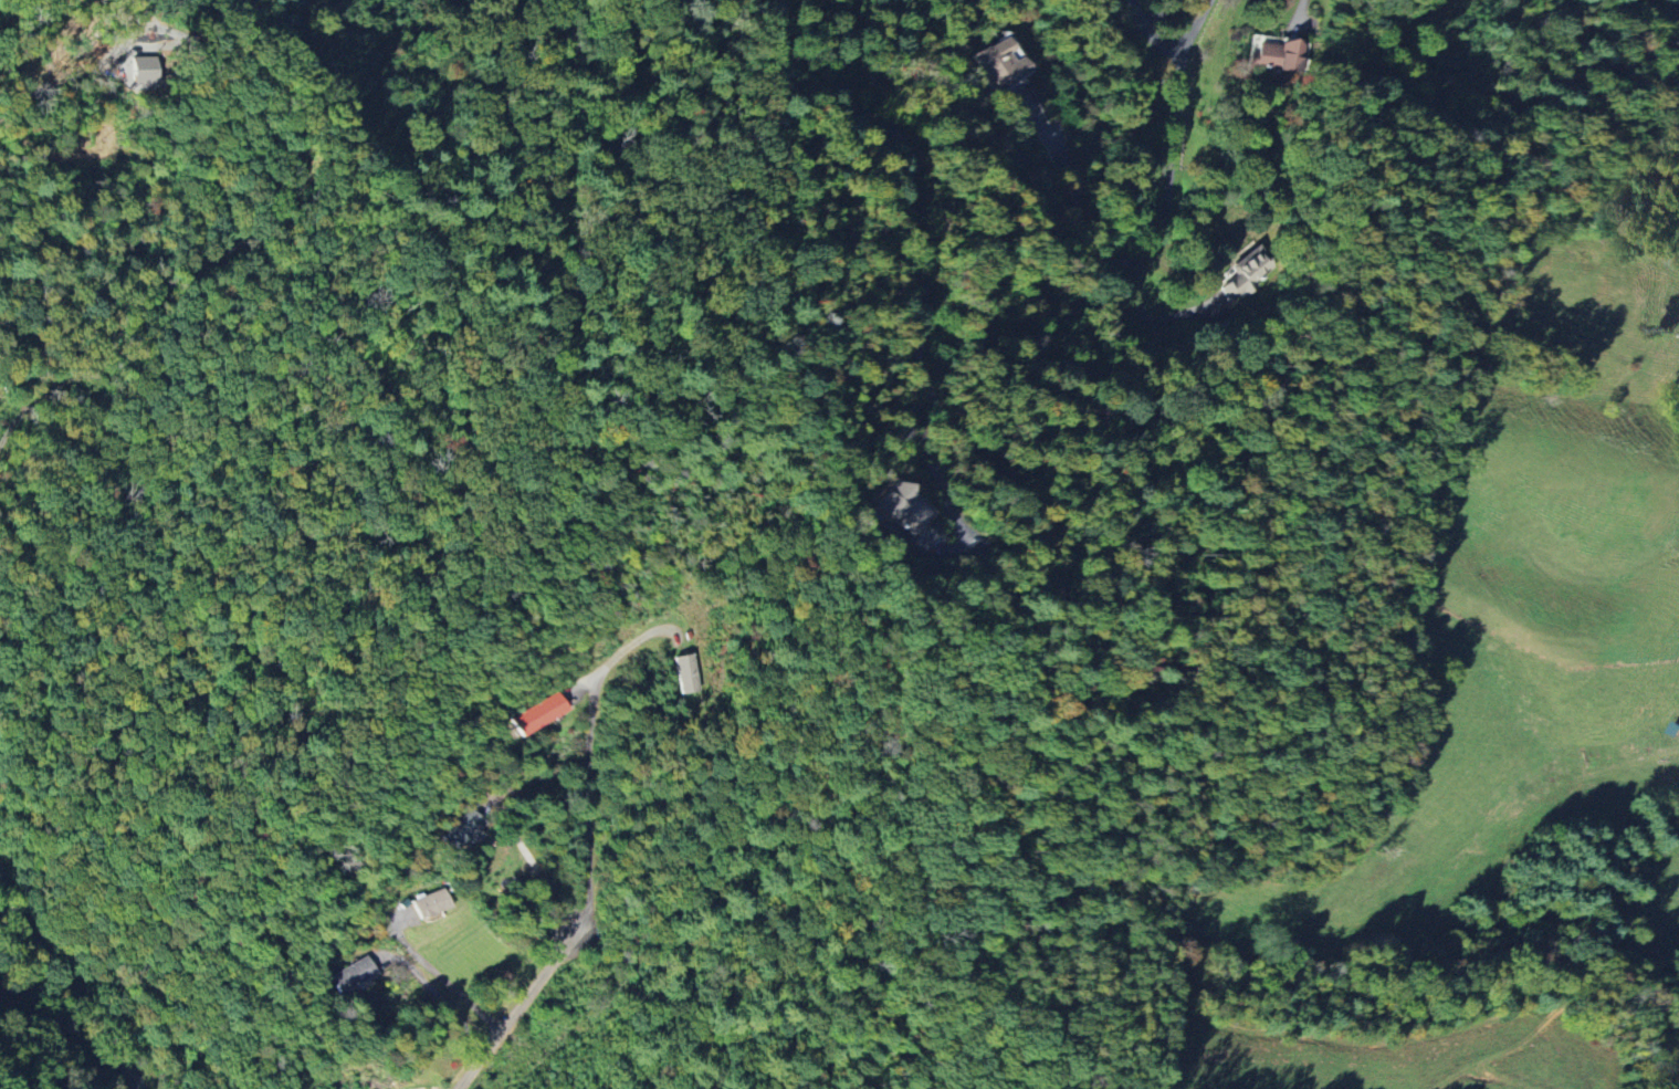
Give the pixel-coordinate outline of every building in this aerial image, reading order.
[(967,57),(986,87),(992,84),(997,92),(1026,74),(1013,53),(1012,53),(1001,35),(967,57)] [(1230,305),(1272,264),(1257,248),(1223,281),(1224,281),(1216,289),(1230,305)] [(926,553),(937,537),(919,525),(928,512),(911,500),(916,493),(891,477),(871,508),(912,535),(908,541),(926,553)] [(509,718),(518,737),(567,711),(557,693),(509,718)] [(485,826),(470,809),(438,838),(453,855),(485,826)] [(410,902),(418,920),(449,906),(441,888),(410,902)] [(329,975),(338,993),(375,974),(365,956),(329,975)]
